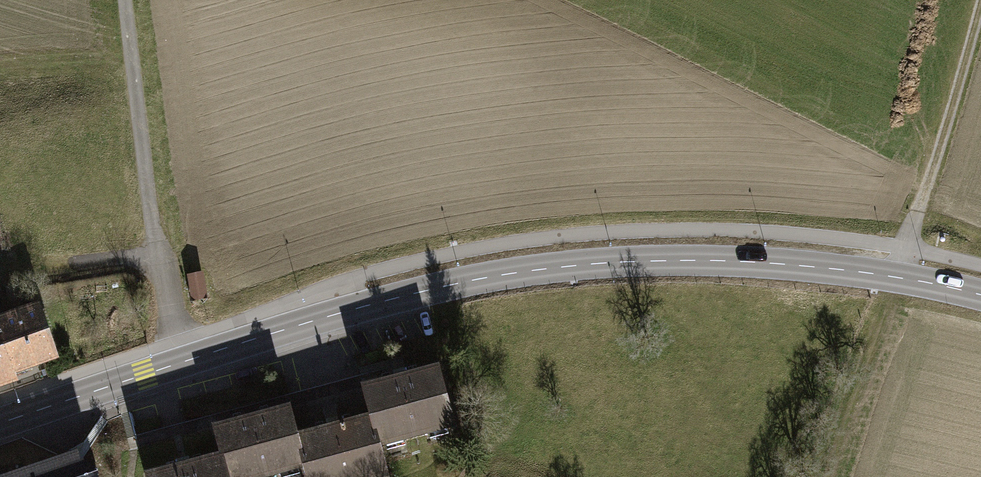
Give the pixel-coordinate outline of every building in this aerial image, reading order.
[(49,356),(32,308),(0,319),(0,373),(49,356)] [(371,414),(380,447),(457,425),(439,363),(363,384),(371,414)] [(224,476),(257,476),(304,464),(296,435),(288,406),(210,427),(217,453),(224,476)] [(308,476),(378,476),(388,474),(380,447),(371,414),(296,435),(304,464),(308,476)] [(146,476),(224,476),(217,453),(145,473),(146,476)] [(78,454),(11,476),(86,476),(78,454)]
